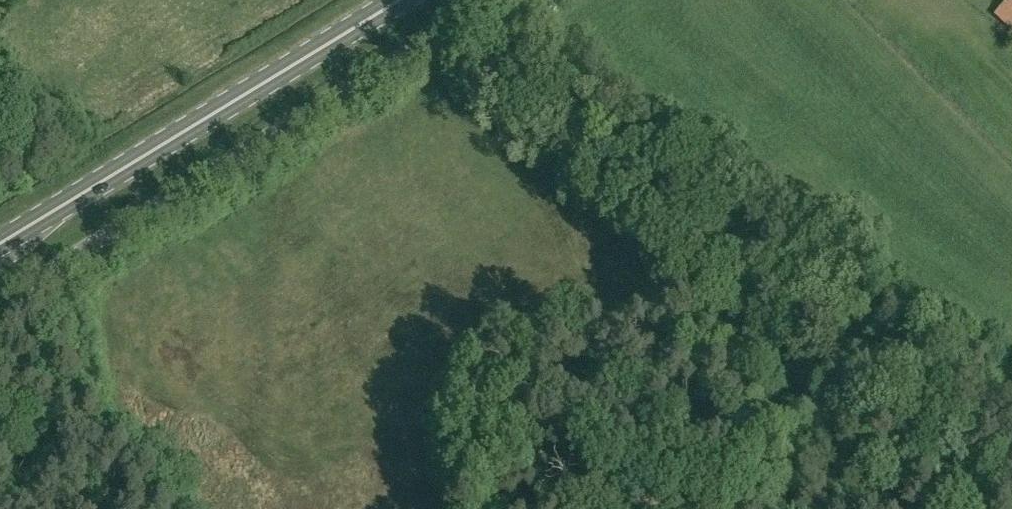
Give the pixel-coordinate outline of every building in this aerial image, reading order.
[(994,15),(1011,31),(1011,8),(1006,2),(994,15)]
